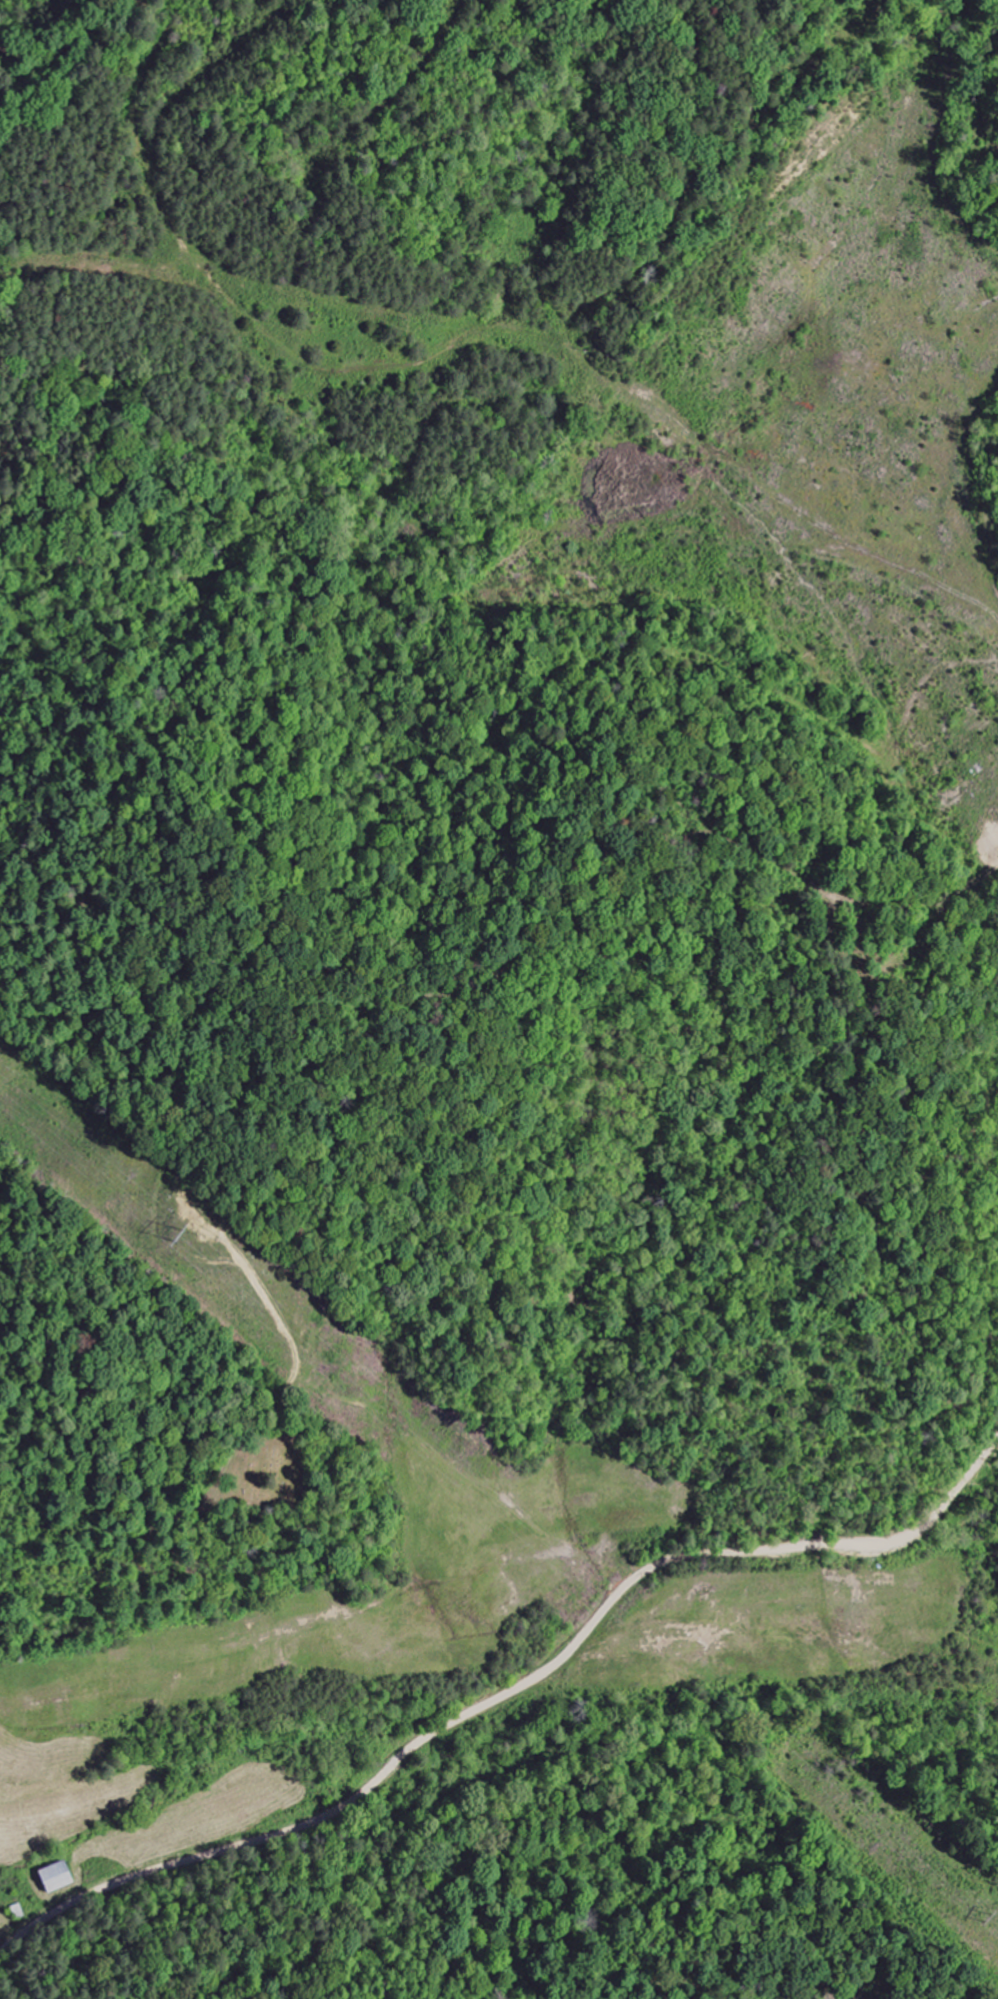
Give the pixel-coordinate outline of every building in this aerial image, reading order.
[(48,1894),(74,1883),(65,1860),(38,1871),(48,1894)]
